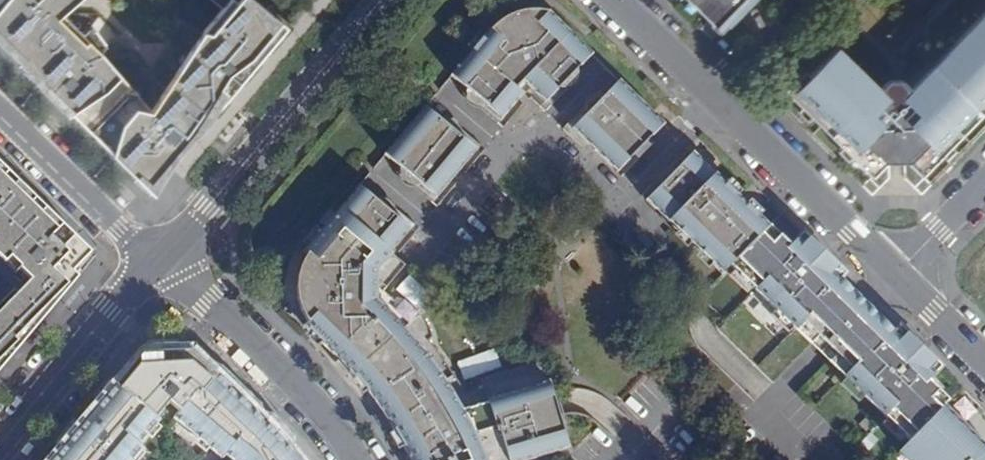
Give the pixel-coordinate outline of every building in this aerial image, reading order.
[(289,25),(256,0),(214,0),(223,8),(205,28),(155,104),(151,105),(104,51),(63,13),(77,0),(1,0),(0,1),(0,41),(156,191),(289,25)] [(701,28),(712,39),(751,0),(687,0),(708,20),(701,28)] [(490,29),(451,76),(501,117),(497,123),(503,127),(523,104),(518,99),(522,94),(516,88),(523,80),(535,92),(530,97),(545,111),(550,106),(546,101),(592,55),(548,12),(545,12),(540,11),(529,11),(522,12),(511,15),(501,21),(494,26),(491,30),(490,29)] [(933,66),(977,108),(982,113),(984,110),(984,13),(933,66)] [(977,108),(933,66),(911,88),(901,99),(891,100),(880,88),(837,47),(795,90),(807,101),(802,107),(812,116),(816,111),(849,140),(842,146),(851,156),(857,150),(878,171),(887,161),(906,161),(915,170),(936,150),(941,155),(951,145),(945,140),(977,108)] [(901,99),(911,88),(902,79),(889,79),(880,88),(891,100),(901,99)] [(636,152),(649,139),(663,124),(619,81),(574,128),(568,123),(563,129),(584,150),(589,145),(616,172),(622,177),(641,157),(636,152)] [(475,149),(425,108),(385,154),(435,197),(431,202),(437,207),(457,183),(452,178),(460,169),(465,173),(485,149),(479,144),(475,149)] [(654,144),(649,139),(636,152),(641,157),(654,144)] [(730,266),(768,227),(734,193),(727,186),(693,153),(678,167),(665,181),(660,176),(641,195),(722,274),(730,266)] [(665,181),(678,167),(673,163),(660,176),(665,181)] [(94,257),(87,250),(0,165),(0,257),(16,273),(19,269),(31,280),(0,311),(0,369),(94,257)] [(482,380),(484,389),(465,394),(451,372),(428,341),(432,337),(427,324),(422,316),(414,307),(404,300),(397,297),(393,300),(383,292),(405,265),(390,252),(394,248),(399,252),(419,228),(413,223),(409,229),(359,186),(304,252),(307,255),(302,263),(298,274),(296,284),(296,292),(297,301),(299,308),(303,315),(307,322),(304,325),(326,347),(352,374),(371,397),(391,425),(408,454),(410,459),(526,459),(568,447),(551,390),(542,360),(483,378),(481,379),(482,380)] [(502,205),(489,193),(478,207),(491,219),(502,205)] [(790,246),(768,227),(730,266),(795,330),(803,322),(818,337),(857,297),(839,280),(830,271),(829,273),(812,257),(820,249),(811,241),(805,247),(797,238),(790,246)] [(803,232),(797,238),(805,247),(811,241),(803,232)] [(845,274),(820,249),(812,257),(829,273),(830,271),(839,280),(845,274)] [(857,297),(818,337),(829,347),(836,354),(875,315),(867,307),(857,297)] [(943,406),(948,401),(927,380),(935,373),(926,365),(932,359),(923,351),(916,358),(899,342),(901,340),(892,332),(875,315),(836,354),(851,369),(844,376),(867,398),(909,440),(943,406)] [(485,334),(487,332),(480,323),(471,330),(477,339),(485,334)] [(916,358),(923,351),(898,326),(892,332),(901,340),(899,342),(916,358)] [(195,356),(190,361),(179,351),(173,359),(156,359),(149,353),(139,365),(135,362),(53,459),(131,459),(142,447),(139,444),(159,420),(156,418),(169,403),(179,411),(173,418),(221,458),(225,454),(233,459),(298,459),(292,452),(280,439),(273,432),(195,356)] [(932,359),(926,365),(935,373),(940,367),(932,359)] [(961,387),(948,401),(943,406),(984,447),(984,413),(977,403),(961,387)] [(943,406),(904,446),(917,459),(916,459),(984,459),(984,447),(943,406)] [(904,446),(902,448),(914,459),(916,459),(917,459),(904,446)]
